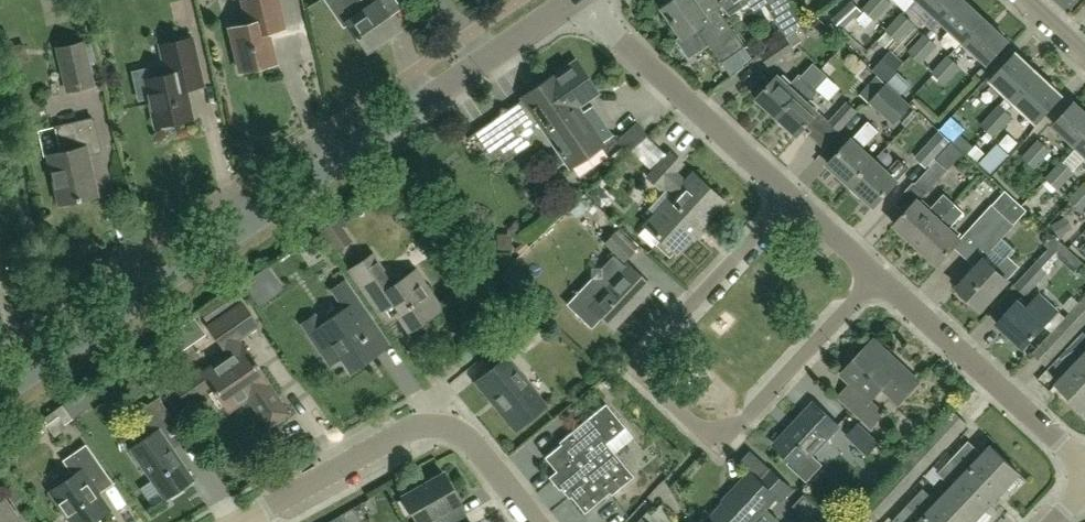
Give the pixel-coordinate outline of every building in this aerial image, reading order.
[(231,28),(242,70),(275,62),(267,31),(284,27),(277,0),(243,0),(249,23),(231,28)] [(396,0),(335,0),(328,5),(343,28),(349,23),(367,50),(399,29),(390,16),(401,8),(396,0)] [(697,0),(675,0),(664,8),(684,35),(676,39),(690,59),(711,45),(723,62),(746,46),(719,8),(708,16),(697,0)] [(756,12),(773,0),(747,0),(756,12)] [(772,12),(788,35),(806,22),(790,0),(788,0),(772,12)] [(852,0),(833,18),(843,29),(863,11),(852,0)] [(863,8),(876,20),(892,2),(889,0),(870,0),(863,8)] [(962,0),(920,0),(943,21),(962,0)] [(943,21),(966,42),(986,19),(965,0),(962,0),(943,21)] [(887,48),(896,39),(899,41),(915,24),(902,12),(886,30),(887,31),(879,40),(887,48)] [(986,19),(966,42),(989,63),(1010,41),(986,19)] [(795,32),(787,37),(762,55),(769,66),(795,49),(794,47),(802,41),(795,32)] [(922,62),(938,45),(926,34),(909,51),(922,62)] [(146,79),(133,82),(138,101),(150,98),(157,126),(161,125),(164,128),(176,125),(178,121),(191,118),(185,89),(202,85),(191,38),(161,44),(168,74),(150,78),(146,79)] [(93,85),(83,41),(57,47),(67,90),(93,85)] [(905,62),(891,50),(873,70),(887,82),(905,62)] [(1015,100),(1039,75),(1017,54),(993,79),(1015,100)] [(945,84),(961,67),(948,55),(932,72),(945,84)] [(500,117),(477,132),(495,159),(503,154),(507,161),(534,142),(537,124),(543,120),(562,148),(560,150),(566,158),(568,157),(572,164),(603,144),(602,142),(612,135),(592,107),(583,113),(576,117),(569,107),(576,102),(579,106),(579,105),(580,106),(600,92),(576,58),(556,72),(559,76),(552,81),(528,97),(510,109),(501,108),(500,117)] [(779,74),(757,98),(778,117),(821,71),(814,64),(802,77),(800,75),(790,85),(779,74)] [(821,71),(778,117),(798,136),(820,112),(808,101),(818,91),(815,89),(827,76),(821,71)] [(1062,96),(1039,75),(1015,100),(1038,121),(1062,96)] [(828,90),(842,100),(850,88),(836,78),(828,90)] [(908,102),(892,88),(875,108),(890,122),(908,102)] [(859,111),(848,101),(830,121),(840,131),(859,111)] [(1084,142),(1084,111),(1077,103),(1057,125),(1080,147),(1084,142)] [(988,131),(1007,110),(1000,104),(981,124),(988,131)] [(983,137),(988,142),(1013,116),(1007,110),(988,131),(983,137)] [(49,154),(61,202),(96,194),(87,154),(101,151),(93,117),(56,126),(62,151),(49,154)] [(829,164),(852,185),(876,160),(863,148),(879,130),(869,121),(829,164)] [(632,150),(647,136),(635,124),(618,139),(622,144),(629,153),(632,150)] [(915,157),(927,167),(928,166),(930,167),(937,160),(936,158),(951,141),(940,130),(915,157)] [(676,194),(672,198),(656,216),(646,226),(638,235),(651,246),(653,244),(670,259),(676,253),(724,200),(694,174),(687,182),(675,171),(682,163),(671,153),(668,155),(647,136),(632,150),(636,155),(654,172),(648,178),(659,188),(663,183),(676,194)] [(1035,168),(1051,150),(1039,139),(1023,157),(1035,168)] [(998,143),(980,162),(992,173),(1010,154),(998,143)] [(888,171),(876,160),(852,185),(875,206),(909,169),(898,159),(888,171)] [(916,183),(927,194),(948,170),(940,162),(937,160),(930,167),(916,183)] [(1058,189),(1074,172),(1062,161),(1046,178),(1058,189)] [(1069,200),(1081,210),(1084,207),(1084,183),(1069,200)] [(896,224),(918,244),(956,203),(945,193),(930,209),(920,201),(918,199),(906,213),(896,224)] [(939,264),(962,238),(951,228),(965,212),(956,203),(918,244),(939,264)] [(990,206),(978,219),(1001,240),(1003,238),(1015,224),(1012,222),(1004,214),(1003,214),(993,204),(990,206)] [(321,230),(336,251),(351,241),(341,227),(346,225),(340,217),(321,230)] [(978,219),(965,234),(975,244),(988,255),(994,249),(997,245),(1001,240),(978,219)] [(637,247),(618,229),(604,242),(624,262),(635,251),(635,250),(637,247)] [(1058,240),(1036,262),(1015,284),(1026,296),(1048,272),(1046,271),(1059,257),(1075,272),(1083,264),(1058,240)] [(414,270),(394,284),(373,254),(350,269),(387,323),(398,315),(409,330),(440,309),(414,270)] [(984,259),(958,288),(957,294),(967,303),(972,301),(981,309),(1008,279),(1007,278),(1019,265),(1008,256),(995,270),(984,259)] [(601,278),(592,278),(567,304),(591,327),(600,317),(613,329),(653,287),(628,263),(608,284),(601,278)] [(388,345),(344,282),(332,290),(346,309),(322,326),(315,316),(302,325),(325,359),(337,351),(351,371),(388,345)] [(1059,309),(1041,293),(1027,307),(1019,300),(997,324),(1024,348),(1046,324),(1045,324),(1059,309)] [(1083,298),(1073,309),(1084,320),(1084,300),(1083,298)] [(211,389),(227,412),(248,398),(268,427),(288,413),(268,384),(270,383),(239,338),(257,326),(241,303),(207,326),(227,355),(202,372),(199,368),(174,386),(187,405),(211,389)] [(1073,309),(1066,317),(1063,320),(1077,333),(1084,324),(1084,320),(1073,309)] [(1053,331),(1067,344),(1077,333),(1063,320),(1053,331)] [(1067,344),(1053,331),(1052,332),(1043,342),(1057,354),(1067,344)] [(1066,375),(1058,383),(1084,408),(1084,331),(1054,363),(1066,375)] [(898,404),(920,381),(876,339),(843,374),(851,381),(837,397),(871,429),(887,413),(871,398),(881,387),(898,404)] [(1057,354),(1043,342),(1033,352),(1046,365),(1057,354)] [(515,430),(545,405),(505,357),(475,382),(515,430)] [(173,449),(187,440),(158,397),(132,415),(148,438),(131,450),(164,498),(193,479),(173,449)] [(812,453),(839,424),(816,402),(773,448),(808,480),(823,463),(812,453)] [(616,456),(605,444),(625,428),(605,404),(588,418),(559,442),(560,444),(544,458),(557,474),(554,477),(562,487),(588,466),(584,461),(591,455),(593,458),(600,452),(608,462),(616,456)] [(42,418),(47,424),(55,437),(67,428),(59,417),(61,416),(55,409),(42,418)] [(958,434),(968,424),(954,411),(945,422),(958,434)] [(859,422),(846,435),(868,456),(880,442),(859,422)] [(948,445),(958,434),(945,422),(935,432),(948,445)] [(948,445),(935,432),(925,443),(939,455),(948,445)] [(894,521),(975,521),(1021,474),(991,446),(984,454),(969,440),(939,473),(953,486),(946,494),(939,488),(932,495),(924,488),(908,505),(893,521),(894,521)] [(929,466),(939,455),(925,443),(920,449),(916,453),(929,466)] [(86,445),(63,461),(74,476),(51,492),(71,521),(91,521),(109,509),(92,484),(106,474),(86,445)] [(588,466),(562,487),(584,513),(609,493),(611,495),(633,477),(616,456),(608,462),(600,452),(593,458),(591,455),(584,461),(588,466)] [(929,466),(916,453),(906,464),(919,476),(929,466)] [(909,487),(919,476),(906,464),(897,474),(896,474),(909,487)] [(887,465),(876,477),(886,485),(896,474),(897,474),(887,465)] [(713,516),(720,521),(776,521),(779,519),(768,509),(773,504),(779,498),(782,500),(793,488),(772,468),(771,469),(761,479),(752,470),(751,471),(732,492),(734,494),(713,516)] [(900,497),(909,487),(896,474),(886,485),(900,497)] [(404,497),(418,521),(451,521),(456,519),(453,512),(463,507),(447,480),(442,482),(439,477),(404,497)] [(890,508),(900,497),(886,485),(877,495),(890,508)] [(810,521),(822,510),(804,494),(793,506),(810,521)] [(880,518),(890,508),(877,495),(867,506),(880,518)] [(4,498),(0,500),(0,521),(21,521),(4,498)]
